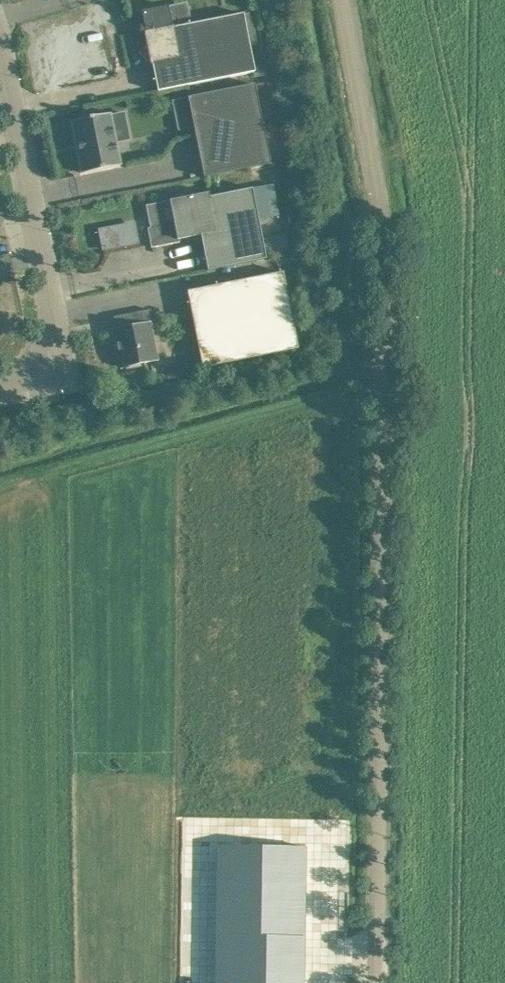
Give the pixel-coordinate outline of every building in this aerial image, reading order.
[(255,71),(244,13),(174,26),(174,25),(172,25),(168,6),(142,11),(146,31),(144,31),(146,43),(138,50),(149,63),(150,62),(150,65),(152,64),(157,91),(255,71)] [(270,163),(255,84),(188,97),(204,177),(270,163)] [(125,112),(111,115),(111,113),(71,120),(82,173),(121,165),(117,143),(130,140),(125,112)] [(209,192),(146,205),(151,229),(174,225),(177,239),(200,235),(207,270),(266,258),(252,188),(209,197),(209,192)] [(283,272),(187,291),(202,367),(298,348),(283,272)] [(150,309),(114,316),(116,329),(113,330),(120,367),(157,359),(150,324),(153,324),(150,309)] [(215,982),(304,982),(306,847),(217,846),(215,982)]
